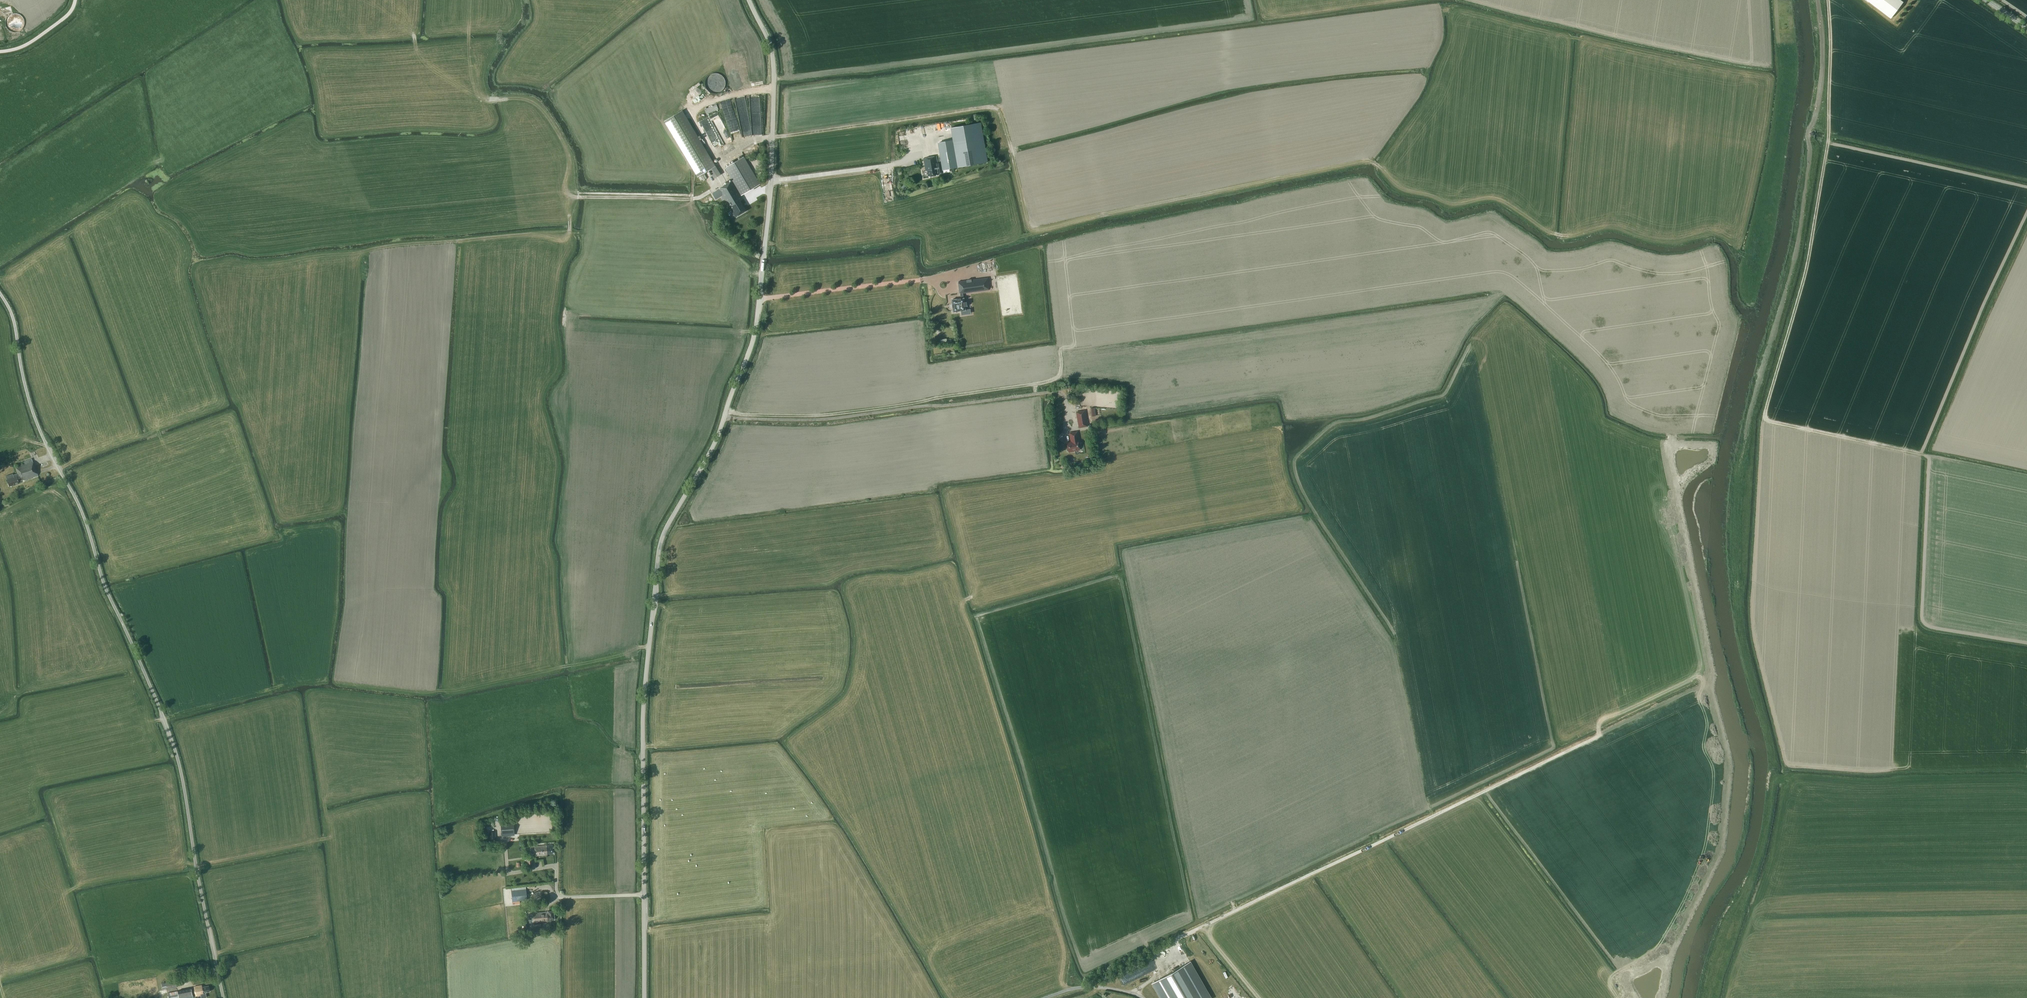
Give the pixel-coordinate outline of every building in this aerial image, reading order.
[(1891,18),(1903,2),(1901,0),(1868,0),(1891,18)] [(13,32),(15,32),(18,32),(20,31),(22,30),(23,28),(24,25),(25,23),(24,20),(23,18),(22,16),(20,15),(18,14),(15,13),(13,14),(10,15),(8,16),(7,18),(6,20),(6,23),(6,25),(7,28),(8,30),(10,31),(13,32)] [(719,71),(705,81),(714,95),(728,85),(719,71)] [(736,97),(740,116),(750,114),(746,96),(736,97)] [(706,108),(708,114),(720,110),(718,104),(706,108)] [(716,166),(683,111),(666,121),(698,176),(716,166)] [(988,162),(981,123),(951,128),(953,140),(938,143),(941,159),(941,162),(943,170),(988,162)] [(938,175),(938,174),(943,173),(941,162),(938,163),(936,156),(923,158),(926,171),(927,170),(928,177),(938,175)] [(743,158),(726,168),(742,195),(759,185),(743,158)] [(715,199),(723,195),(735,217),(746,211),(740,201),(743,199),(732,181),(719,189),(712,193),(715,199)] [(953,307),(953,311),(953,312),(954,312),(954,311),(961,310),(962,314),(967,314),(966,310),(965,310),(965,309),(965,306),(966,306),(967,306),(966,302),(964,302),(964,299),(964,298),(963,298),(963,293),(975,291),(975,290),(989,288),(989,289),(988,278),(971,280),(971,279),(967,280),(958,282),(960,293),(961,298),(952,300),(952,299),(952,300),(952,304),(953,307)] [(1085,410),(1077,412),(1079,427),(1087,426),(1085,410)] [(1067,448),(1067,450),(1068,451),(1069,451),(1069,452),(1074,451),(1080,449),(1079,444),(1077,432),(1070,433),(1071,441),(1067,442),(1068,447),(1067,447),(1067,448)] [(13,474),(6,476),(7,480),(9,486),(19,483),(19,481),(23,479),(23,480),(37,475),(37,476),(38,475),(33,461),(32,459),(28,449),(14,455),(17,464),(24,462),(25,464),(23,465),(23,464),(15,467),(17,473),(13,475),(13,474)] [(514,834),(513,823),(501,824),(502,835),(514,834)] [(534,846),(535,856),(547,855),(547,854),(553,853),(553,845),(534,846)] [(527,899),(526,889),(511,891),(512,901),(527,899)] [(547,912),(532,913),(533,927),(540,927),(540,922),(548,922),(548,920),(554,920),(554,911),(547,911),(547,912)] [(1190,961),(1153,982),(1162,997),(1211,997),(1190,961)] [(161,984),(163,990),(177,987),(176,981),(161,984)] [(210,991),(209,985),(202,987),(202,985),(194,987),(196,996),(201,995),(202,997),(206,997),(205,992),(210,991)] [(194,997),(193,995),(191,988),(177,991),(178,994),(168,996),(169,997),(190,997),(194,997)]
